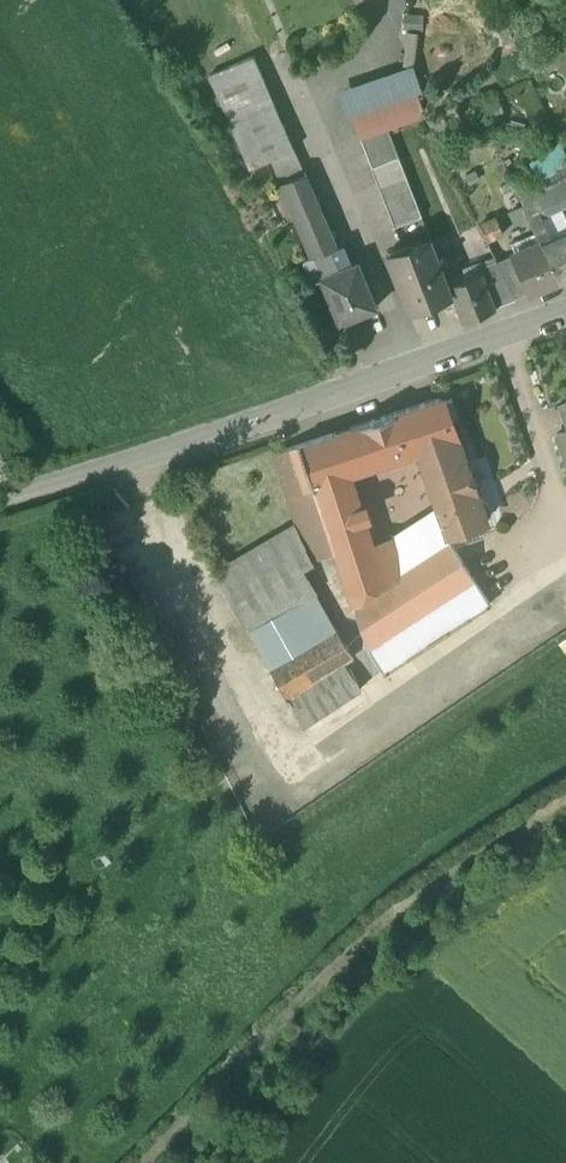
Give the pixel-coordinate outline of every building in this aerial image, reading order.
[(254,59),(210,78),(231,123),(273,105),(254,59)] [(231,123),(229,123),(250,171),(271,162),(293,153),(294,152),(273,105),(231,123)] [(559,138),(548,143),(553,154),(564,149),(559,138)] [(564,149),(553,154),(563,177),(565,176),(565,154),(564,149)] [(305,176),(295,153),(294,153),(293,153),(271,162),(281,186),(305,176)] [(406,175),(380,185),(396,227),(422,217),(406,175)] [(305,176),(281,186),(293,215),(317,204),(305,176)] [(518,198),(530,223),(541,218),(565,206),(565,176),(563,177),(540,189),(539,188),(518,198)] [(337,248),(317,204),(293,215),(311,259),(329,252),(337,248)] [(541,218),(530,223),(541,245),(551,241),(541,218)] [(497,219),(479,228),(487,243),(504,234),(497,219)] [(540,246),(559,284),(565,281),(565,235),(551,241),(541,245),(540,246)] [(444,239),(432,244),(440,263),(451,259),(444,239)] [(431,241),(388,257),(409,313),(452,295),(448,286),(440,263),(432,244),(431,241)] [(540,246),(510,258),(528,297),(559,284),(540,246)] [(329,252),(311,259),(313,263),(307,265),(314,281),(320,279),(338,272),(329,252)] [(451,259),(440,263),(448,286),(460,282),(451,259)] [(515,301),(496,262),(478,269),(480,274),(482,274),(495,309),(515,301)] [(338,272),(320,279),(339,326),(377,310),(358,264),(338,272)] [(460,282),(448,286),(452,295),(462,323),(495,311),(495,309),(482,274),(480,274),(460,282)] [(473,491),(458,446),(442,399),(372,423),(386,463),(420,451),(439,510),(448,536),(484,524),(473,491)] [(372,423),(350,430),(364,468),(386,463),(372,423)] [(404,574),(392,537),(372,545),(363,519),(348,472),(364,468),(350,430),(299,447),(332,554),(353,608),(404,574)] [(556,436),(565,464),(565,432),(556,436)] [(332,554),(299,447),(278,454),(302,543),(311,560),(332,554)] [(448,536),(439,510),(392,537),(404,574),(450,544),(448,536)] [(293,527),(217,568),(250,630),(316,594),(302,570),(313,564),(311,560),(302,543),(293,527)] [(404,574),(353,608),(367,650),(390,636),(410,622),(474,581),(450,544),(404,574)] [(474,581),(410,622),(427,648),(490,607),(474,581)] [(336,630),(316,594),(250,630),(272,669),(336,630)] [(410,622),(390,636),(407,662),(427,648),(410,622)] [(336,630),(272,669),(286,696),(343,665),(353,658),(336,630)] [(390,636),(367,650),(384,676),(407,662),(390,636)] [(343,665),(286,696),(303,725),(359,694),(343,665)]
